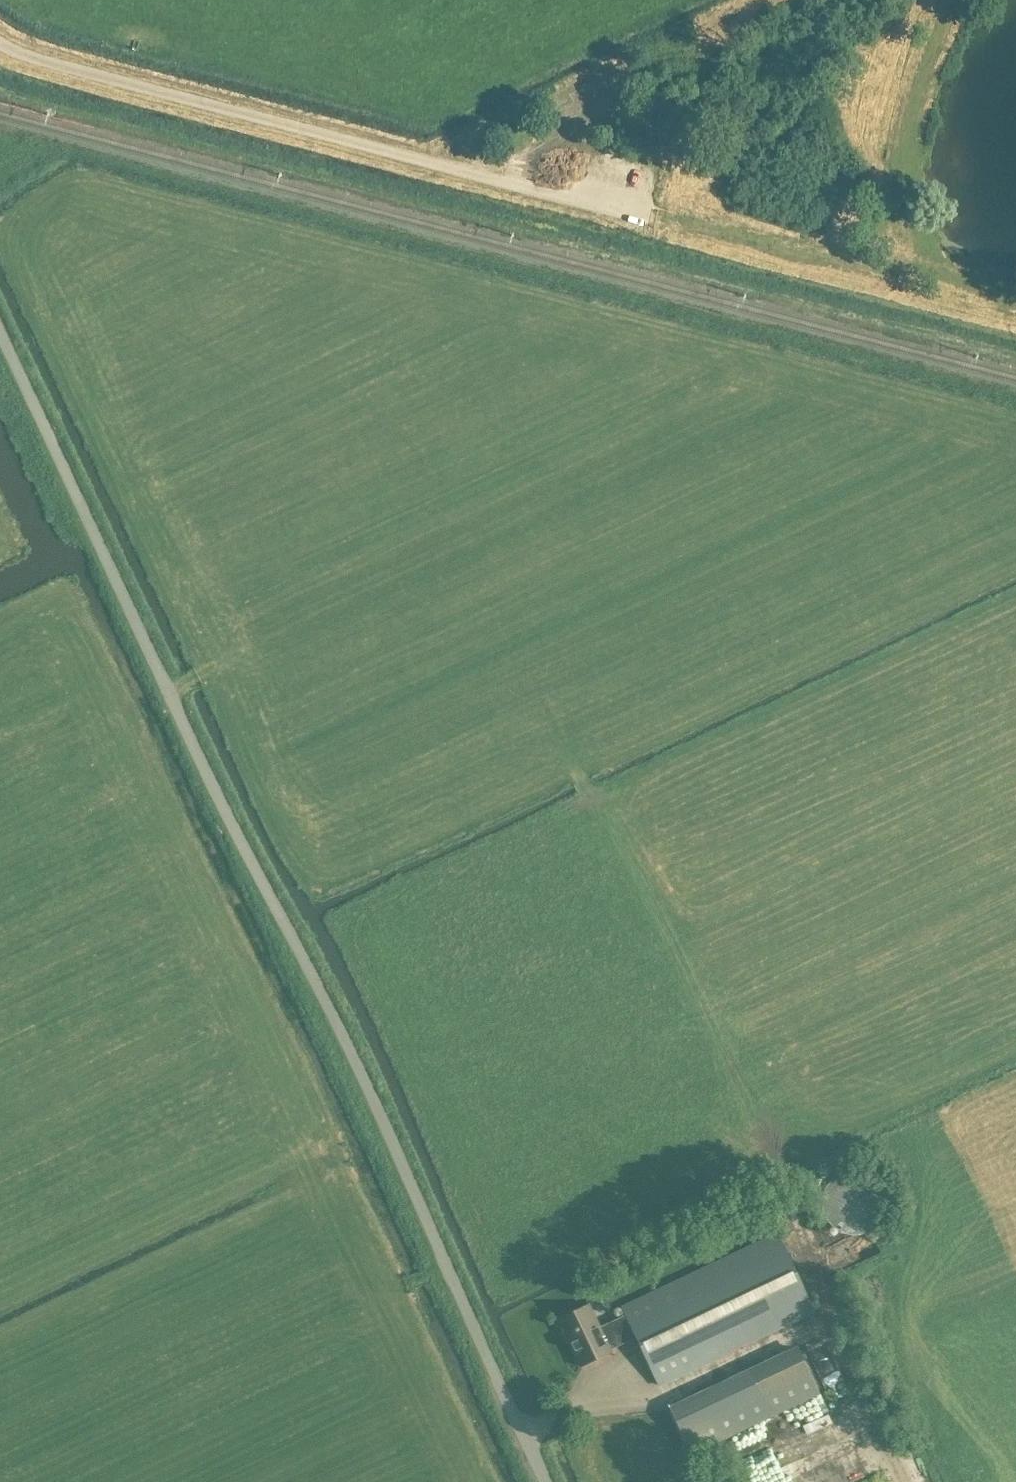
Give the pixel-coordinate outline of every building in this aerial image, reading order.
[(883,1208),(860,1180),(835,1202),(858,1230),(883,1208)] [(817,1313),(780,1235),(624,1309),(628,1317),(602,1329),(591,1307),(561,1321),(583,1368),(613,1353),(612,1351),(639,1339),(661,1387),(817,1313)] [(832,1337),(822,1341),(836,1376),(846,1372),(832,1337)] [(800,1352),(753,1374),(673,1412),(693,1455),(821,1395),(800,1352)]
